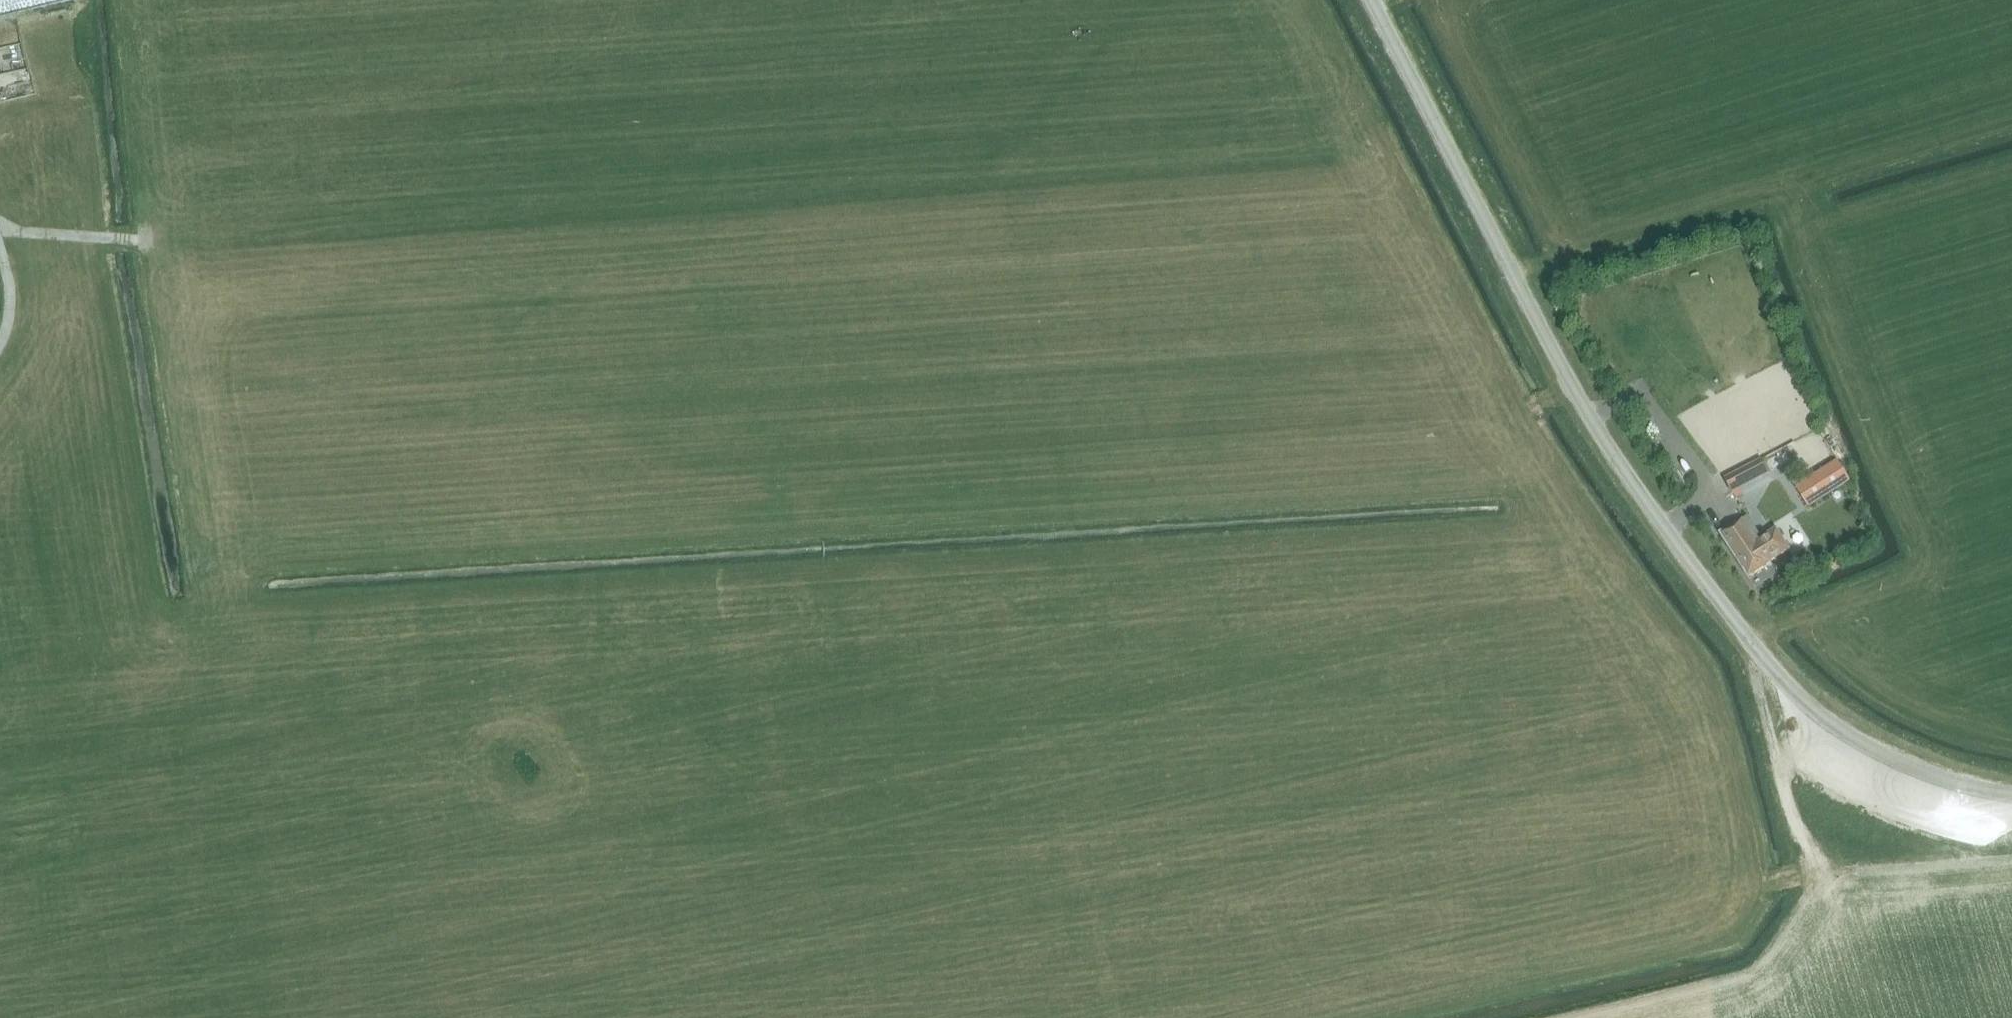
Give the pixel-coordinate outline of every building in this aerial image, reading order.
[(1800,453),(1795,443),(1788,447),(1792,457),(1800,453)] [(1839,458),(1795,486),(1809,508),(1853,480),(1839,458)] [(1740,489),(1769,474),(1761,459),(1724,479),(1732,493),(1740,489)] [(1744,495),(1740,489),(1732,493),(1735,499),(1744,495)] [(1771,563),(1780,557),(1790,550),(1778,529),(1762,539),(1748,517),(1723,533),(1722,532),(1719,534),(1748,579),(1772,564),(1771,563)]
